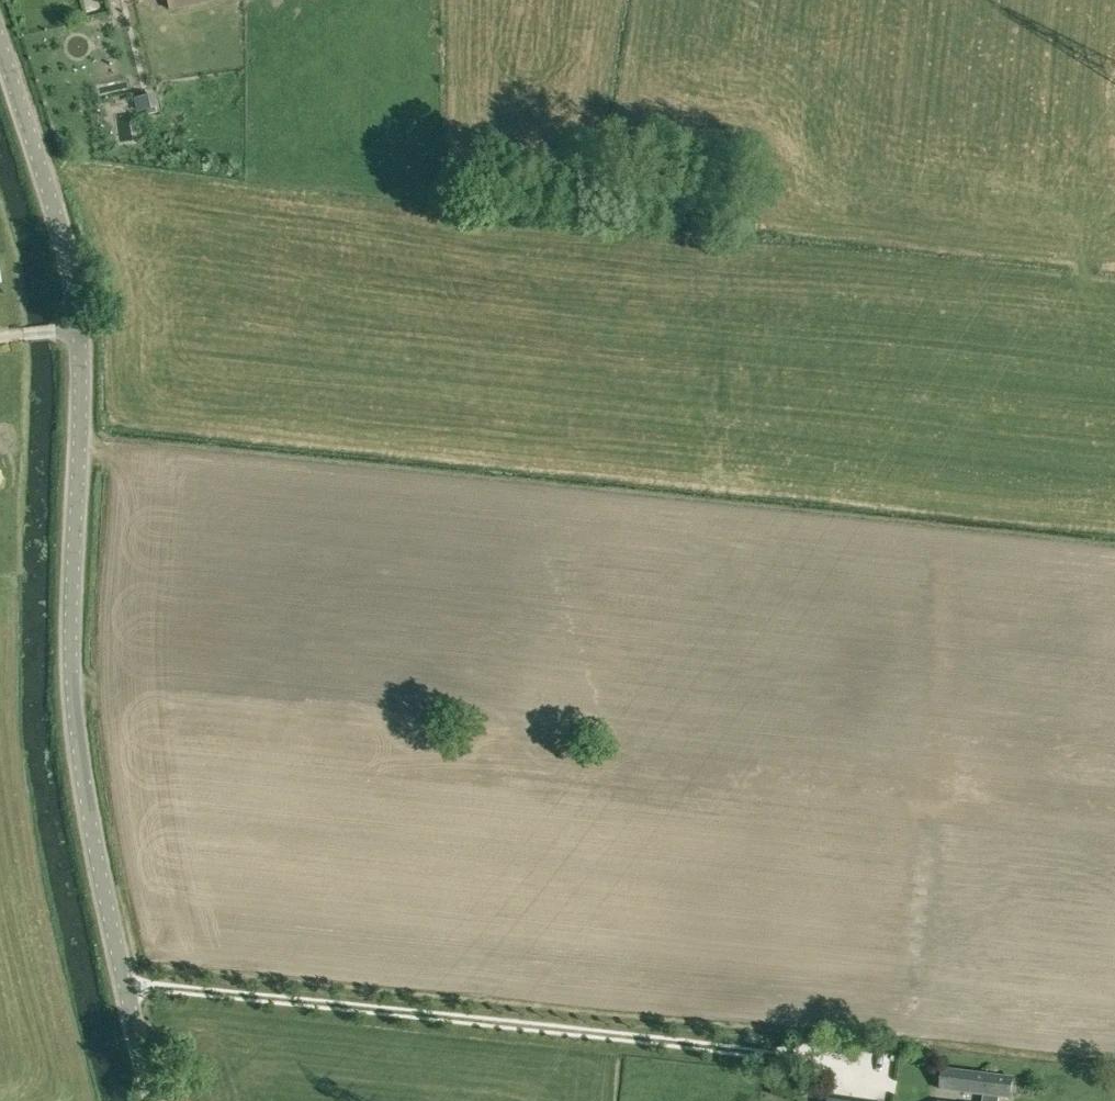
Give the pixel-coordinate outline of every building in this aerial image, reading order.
[(168,10),(211,0),(166,0),(168,10)] [(139,111),(155,107),(152,93),(136,97),(139,111)] [(157,108),(145,112),(149,123),(160,119),(157,108)] [(941,1090),(984,1096),(983,1100),(1000,1100),(1001,1098),(1011,1099),(1013,1078),(943,1069),(941,1090)]
